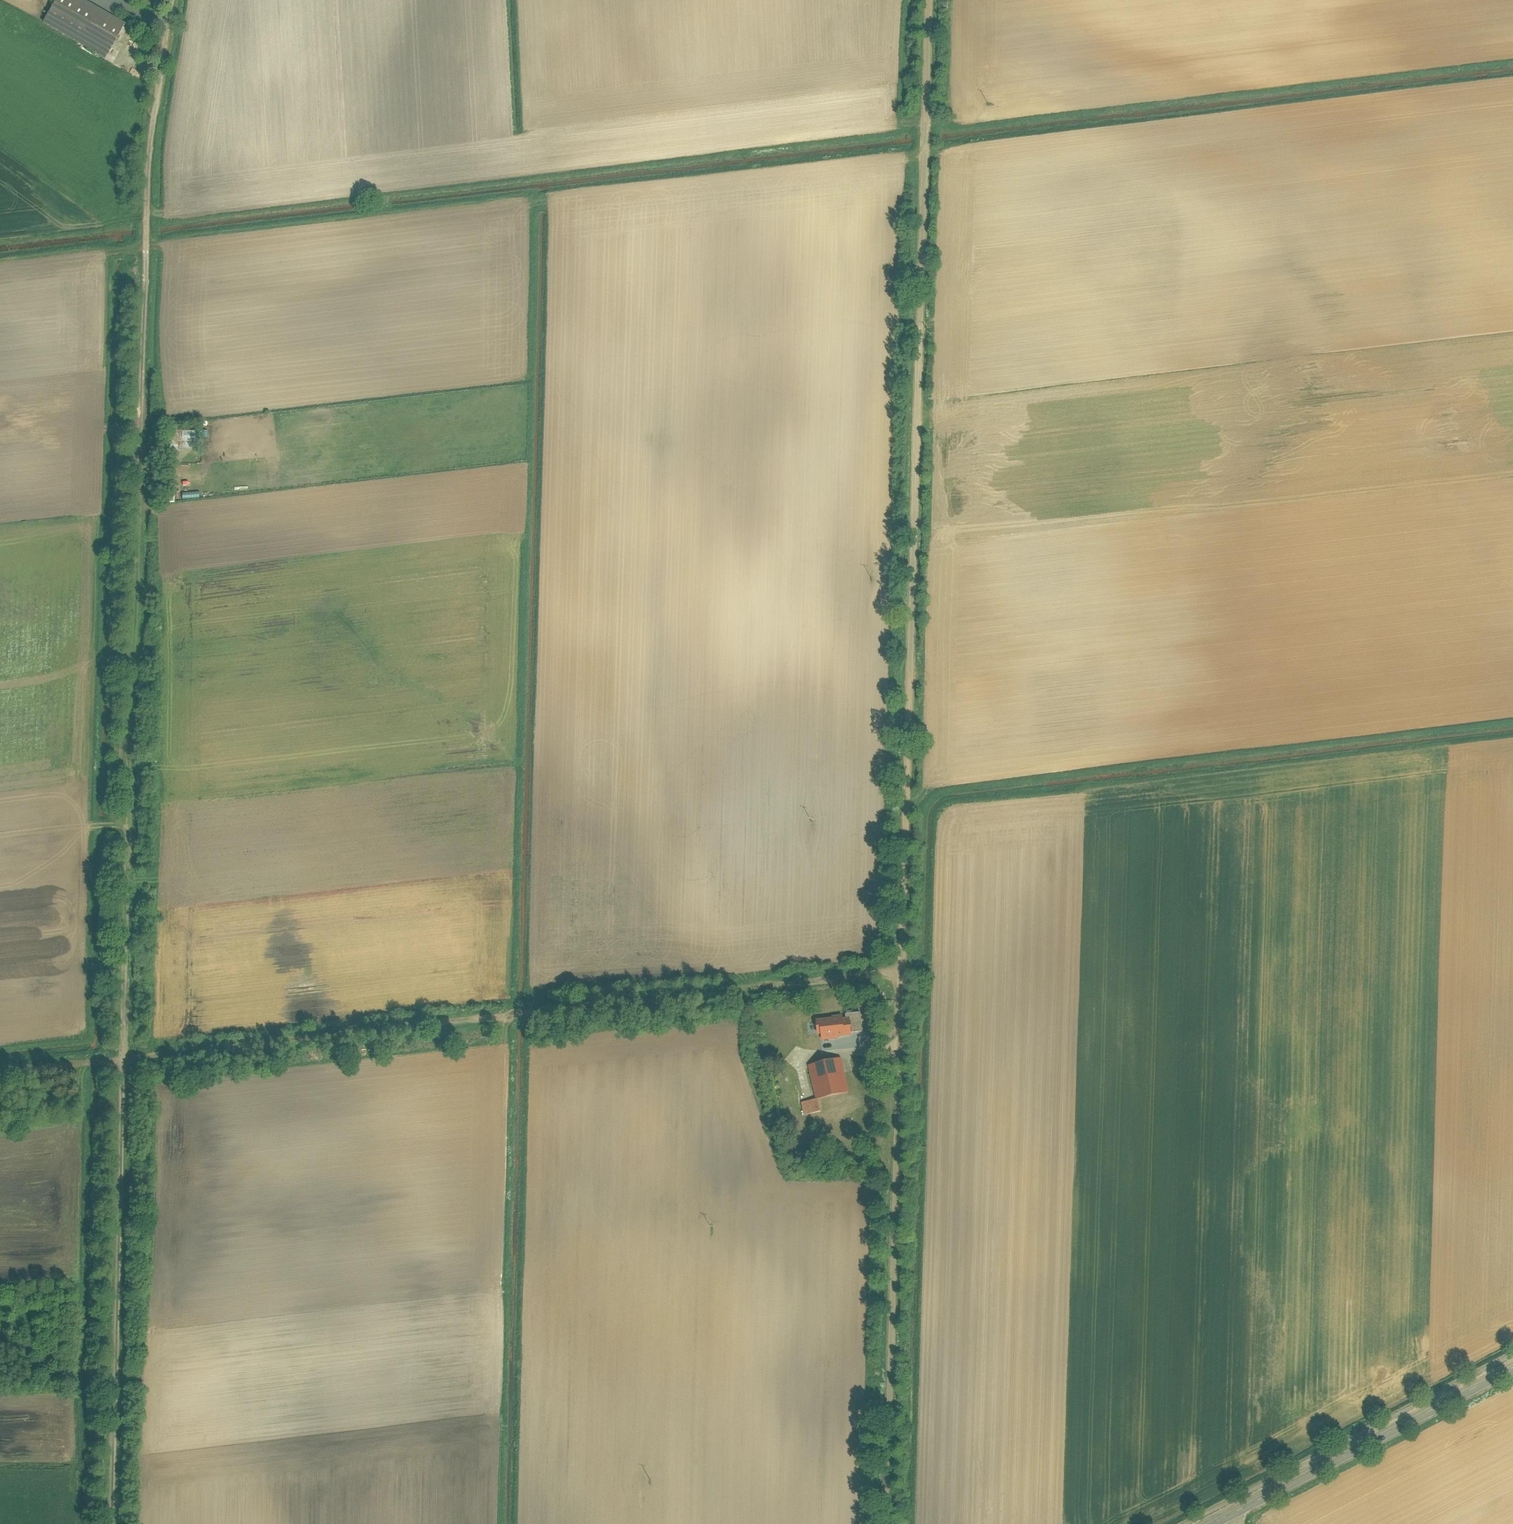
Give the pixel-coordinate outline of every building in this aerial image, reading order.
[(71,0),(60,0),(43,28),(104,63),(123,30),(71,0)] [(196,455),(198,438),(181,437),(180,454),(196,455)] [(848,1032),(860,1031),(858,1014),(814,1018),(816,1040),(849,1037),(848,1032)] [(840,1061),(808,1068),(815,1100),(801,1103),(804,1118),(850,1108),(840,1061)]
